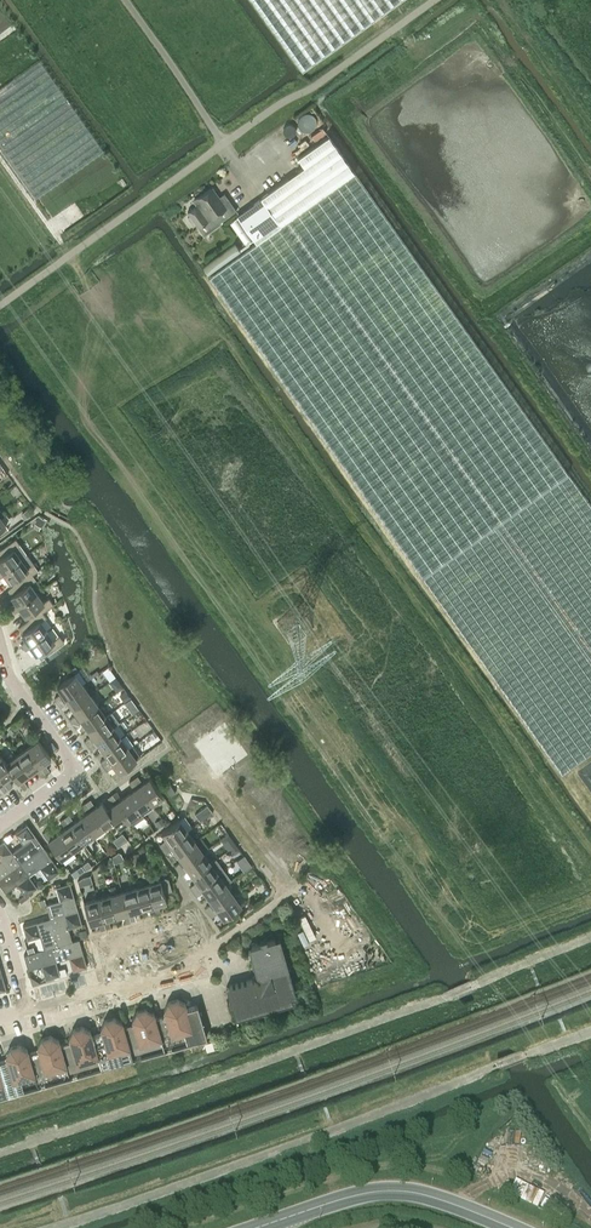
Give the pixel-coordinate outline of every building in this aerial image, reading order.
[(302,69),(399,0),(252,0),(302,69)] [(35,199),(103,151),(39,60),(0,88),(0,149),(35,199)] [(254,239),(256,242),(356,175),(352,169),(329,136),(298,157),(305,167),(237,215),(254,239)] [(356,175),(256,242),(208,276),(422,577),(500,686),(562,773),(590,753),(590,505),(568,473),(356,175)] [(196,204),(187,211),(189,215),(187,216),(194,225),(196,223),(198,227),(203,233),(204,234),(221,222),(220,221),(229,214),(230,215),(236,210),(228,198),(222,202),(212,187),(197,197),(193,200),(196,204)] [(26,509),(20,514),(24,519),(30,514),(26,509)] [(39,515),(35,522),(41,526),(45,519),(39,515)] [(27,554),(15,538),(0,549),(0,568),(0,573),(27,554)] [(14,585),(31,573),(32,574),(38,569),(27,554),(0,573),(0,578),(5,574),(9,581),(11,580),(14,585)] [(10,606),(13,609),(36,592),(30,583),(36,579),(32,574),(31,573),(14,585),(8,589),(12,594),(11,595),(16,602),(10,606)] [(43,601),(36,592),(13,609),(15,612),(20,608),(23,613),(14,620),(19,627),(29,619),(30,620),(42,611),(43,611),(53,604),(49,597),(43,601)] [(21,644),(23,647),(47,630),(40,621),(46,617),(43,611),(42,611),(30,620),(29,619),(19,627),(22,632),(21,633),(26,640),(21,644)] [(54,639),(47,630),(23,647),(26,650),(31,646),(36,653),(37,652),(41,658),(64,641),(59,635),(54,639)] [(75,665),(67,671),(70,676),(74,673),(78,670),(75,665)] [(57,685),(65,696),(82,684),(74,673),(70,676),(57,685)] [(65,696),(72,707),(90,694),(82,684),(65,696)] [(72,707),(80,718),(98,705),(90,694),(72,707)] [(80,718),(88,728),(105,716),(98,705),(80,718)] [(88,744),(92,741),(95,739),(113,726),(105,716),(88,728),(92,735),(85,740),(88,744)] [(121,737),(113,726),(95,739),(103,750),(121,737)] [(154,730),(149,733),(152,738),(157,735),(154,730)] [(128,748),(121,737),(103,750),(110,760),(128,748)] [(38,739),(27,747),(39,765),(51,757),(38,739)] [(132,745),(128,748),(110,760),(118,772),(140,756),(132,745)] [(40,776),(45,772),(41,768),(39,765),(27,747),(16,755),(29,773),(35,768),(40,776)] [(4,784),(8,788),(12,785),(7,778),(12,774),(13,773),(5,763),(6,762),(1,755),(0,756),(0,778),(2,781),(4,784)] [(17,781),(29,773),(16,755),(6,762),(5,763),(13,773),(12,774),(17,781)] [(150,778),(138,786),(151,803),(162,795),(150,778)] [(169,783),(165,786),(171,795),(175,792),(169,783)] [(138,786),(128,793),(140,811),(151,803),(138,786)] [(128,793),(117,801),(130,819),(133,823),(144,816),(140,811),(128,793)] [(102,801),(91,809),(103,827),(113,820),(114,819),(107,809),(107,808),(102,801)] [(117,801),(107,808),(107,809),(114,819),(113,820),(119,827),(130,819),(117,801)] [(207,805),(195,814),(200,821),(212,812),(207,805)] [(91,809),(80,817),(93,834),(103,827),(91,809)] [(172,810),(167,814),(170,818),(175,814),(172,810)] [(80,817),(69,824),(82,842),(93,834),(80,817)] [(161,817),(155,822),(159,827),(165,822),(161,817)] [(159,844),(162,848),(187,830),(179,819),(162,832),(166,838),(164,841),(159,844)] [(23,843),(12,851),(20,863),(43,847),(26,823),(14,832),(23,843)] [(72,850),(82,842),(69,824),(59,832),(72,850)] [(60,858),(72,850),(59,832),(53,837),(50,833),(50,834),(47,829),(42,833),(60,858)] [(173,848),(177,853),(195,841),(187,830),(162,848),(165,852),(170,849),(173,848)] [(20,863),(12,851),(3,840),(0,842),(0,878),(20,863)] [(195,841),(177,853),(185,864),(202,851),(195,841)] [(43,847),(20,863),(29,875),(40,867),(48,879),(60,870),(43,847)] [(185,864),(182,866),(177,869),(181,874),(185,871),(188,869),(192,875),(210,862),(202,851),(185,864)] [(138,852),(131,854),(133,861),(140,859),(138,852)] [(197,888),(200,885),(223,869),(215,859),(210,862),(192,875),(196,881),(194,883),(190,886),(193,891),(197,888)] [(88,860),(83,864),(86,869),(91,865),(88,860)] [(29,875),(20,863),(0,878),(0,885),(5,892),(17,883),(24,894),(25,895),(27,893),(37,886),(29,875)] [(81,865),(71,872),(75,877),(85,870),(81,865)] [(230,880),(223,869),(200,885),(208,896),(225,883),(230,880)] [(160,880),(147,883),(155,913),(160,912),(158,903),(166,901),(163,891),(171,889),(168,877),(167,878),(165,876),(162,877),(160,880)] [(46,904),(50,917),(78,909),(70,882),(55,886),(59,900),(46,904)] [(147,883),(134,887),(140,908),(148,906),(150,915),(155,913),(147,883)] [(215,907),(233,894),(225,883),(208,896),(215,907)] [(134,887),(122,891),(128,912),(140,908),(134,887)] [(115,915),(128,912),(122,891),(109,894),(115,915)] [(24,894),(18,898),(20,902),(29,896),(27,893),(25,895),(24,894)] [(109,894),(97,898),(103,919),(115,915),(109,894)] [(241,905),(233,894),(215,907),(223,918),(241,905)] [(89,923),(103,919),(97,898),(83,902),(89,923)] [(82,923),(78,909),(50,917),(58,945),(72,941),(68,927),(82,923)] [(58,945),(50,917),(23,925),(27,939),(40,935),(44,949),(51,947),(58,945)] [(85,929),(79,931),(81,937),(87,935),(85,929)] [(231,1006),(235,1018),(293,1001),(291,996),(296,995),(279,937),(267,941),(266,938),(259,940),(260,943),(248,946),(256,974),(254,978),(226,986),(229,999),(226,1000),(228,1006),(231,1006)] [(72,941),(58,945),(51,947),(55,961),(68,957),(72,970),(87,966),(79,939),(72,941)] [(55,961),(51,947),(44,949),(24,955),(28,969),(41,965),(45,978),(59,974),(55,961)] [(154,1016),(164,1049),(164,1048),(174,1045),(174,1046),(196,1039),(205,1036),(206,1037),(206,1036),(197,1004),(186,1007),(185,1003),(177,998),(168,1001),(163,1009),(165,1013),(155,1016),(154,1016)] [(154,1016),(155,1016),(154,1012),(145,1008),(136,1010),(132,1019),(133,1023),(123,1025),(123,1026),(132,1058),(134,1057),(134,1056),(144,1054),(164,1049),(154,1016)] [(123,1026),(123,1025),(122,1021),(114,1017),(105,1019),(100,1028),(101,1032),(92,1035),(91,1035),(100,1067),(101,1067),(101,1066),(110,1063),(111,1064),(132,1058),(123,1026)] [(91,1035),(92,1035),(90,1030),(82,1026),(73,1029),(68,1037),(70,1041),(60,1044),(59,1044),(69,1076),(69,1075),(79,1073),(100,1067),(91,1035)] [(28,1053),(37,1085),(38,1085),(37,1084),(47,1082),(69,1076),(59,1044),(60,1044),(59,1040),(50,1035),(41,1038),(37,1046),(38,1050),(28,1053)] [(0,1061),(0,1076),(5,1095),(6,1094),(16,1091),(16,1092),(37,1085),(28,1053),(27,1049),(19,1044),(10,1047),(5,1055),(6,1059),(0,1061)]
